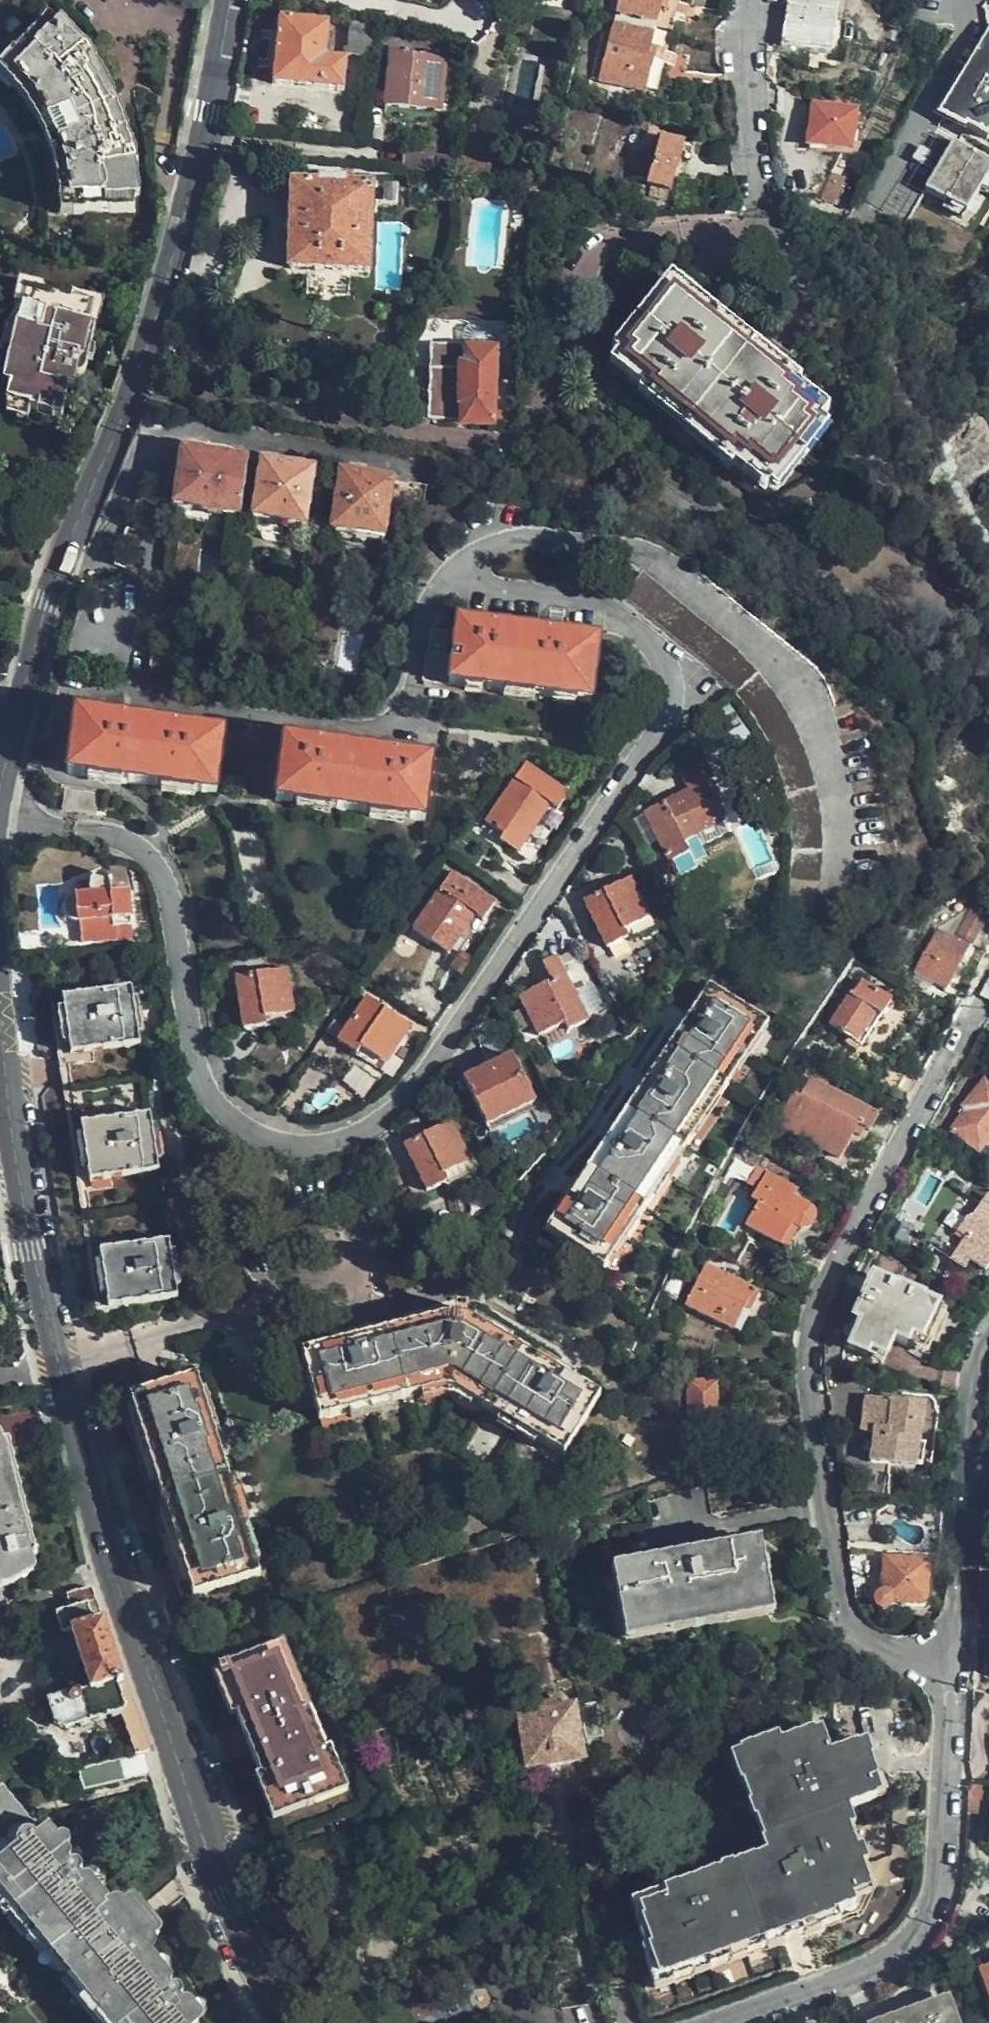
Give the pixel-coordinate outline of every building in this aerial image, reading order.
[(9,10),(18,0),(0,0),(9,10)] [(617,16),(638,22),(672,31),(680,0),(621,0),(617,16)] [(838,0),(787,0),(780,46),(829,54),(838,0)] [(697,37),(714,43),(714,18),(685,11),(685,34),(697,37)] [(638,22),(617,16),(603,68),(600,80),(635,89),(646,92),(645,97),(654,99),(662,69),(672,31),(638,22)] [(324,57),(325,25),(279,20),(277,33),(272,83),(294,86),(340,90),(344,60),(324,57)] [(347,53),(369,57),(375,25),(352,22),(347,53)] [(111,117),(90,78),(77,60),(45,23),(5,67),(19,86),(30,101),(51,136),(64,166),(75,214),(135,216),(129,179),(123,151),(111,117)] [(981,43),(952,94),(988,115),(988,29),(981,43)] [(714,66),(714,43),(697,37),(685,34),(685,59),(714,66)] [(441,85),(442,59),(436,58),(437,52),(428,51),(417,50),(417,55),(399,53),(400,48),(390,47),(387,70),(385,89),(383,102),(407,105),(439,109),(441,85)] [(854,112),(811,106),(806,143),(839,148),(848,149),(854,112)] [(670,189),(683,143),(659,136),(654,154),(635,150),(630,172),(649,177),(647,183),(670,189)] [(370,240),(371,205),(395,205),(396,187),(343,185),(343,181),(320,180),(319,184),(291,183),(291,203),(291,233),(290,266),(327,268),(368,270),(368,268),(370,240)] [(376,220),(377,287),(405,287),(404,220),(376,220)] [(835,379),(814,364),(816,361),(787,342),(731,305),(689,277),(686,281),(669,270),(662,278),(619,344),(636,356),(634,360),(645,367),(685,393),(730,423),(763,444),(765,442),(783,455),(809,416),(835,379)] [(21,323),(27,296),(16,293),(9,321),(21,323)] [(90,361),(95,342),(81,337),(88,312),(27,296),(21,323),(16,341),(10,367),(7,378),(17,381),(12,402),(7,419),(10,420),(33,426),(63,435),(71,406),(76,391),(82,393),(86,375),(90,361)] [(81,337),(95,342),(102,316),(88,312),(81,337)] [(16,341),(5,339),(0,359),(0,363),(10,367),(16,341)] [(429,377),(429,418),(456,421),(494,423),(510,423),(510,421),(510,409),(501,409),(490,408),(491,381),(491,352),(463,352),(461,369),(430,369),(429,377)] [(97,363),(90,361),(86,375),(93,377),(97,363)] [(17,381),(7,378),(2,398),(12,402),(17,381)] [(76,391),(71,406),(78,408),(82,393),(76,391)] [(239,514),(240,503),(244,478),(247,460),(227,457),(204,454),(203,448),(183,445),(180,461),(175,494),(173,506),(195,508),(198,511),(214,513),(214,510),(239,514)] [(281,465),(281,459),(264,457),(264,462),(259,462),(256,479),(244,478),(240,503),(253,505),(252,510),(282,513),(285,517),(306,519),(308,504),(313,470),(298,467),(281,465)] [(387,509),(421,514),(425,486),(387,481),(388,475),(371,473),(370,478),(340,475),(337,497),(332,528),(383,535),(387,509)] [(747,679),(730,661),(711,644),(673,610),(635,576),(616,597),(620,601),(644,622),(663,640),(686,662),(708,682),(727,702),(738,715),(747,728),(757,745),(769,771),(777,795),(782,817),(783,842),(784,862),(778,905),(808,912),(814,879),(814,850),(814,830),(810,806),(809,795),(803,773),(794,751),(787,736),(777,719),(763,699),(747,679)] [(328,623),(329,634),(364,631),(363,620),(328,623)] [(509,635),(457,627),(448,689),(512,698),(593,710),(598,678),(602,649),(568,644),(509,635)] [(338,670),(356,674),(364,635),(346,632),(338,670)] [(444,682),(450,637),(430,635),(425,679),(444,682)] [(222,793),(228,736),(182,731),(125,725),(80,720),(74,780),(109,784),(174,791),(222,797),(222,793)] [(433,800),(436,767),(434,766),(423,765),(378,758),(332,752),(289,747),(285,772),(281,806),(296,808),(334,813),(385,820),(429,827),(433,800)] [(519,849),(544,811),(544,809),(502,781),(471,830),(513,857),(519,849)] [(68,794),(66,816),(102,818),(104,799),(68,794)] [(674,855),(711,835),(691,797),(645,821),(632,827),(656,875),(678,864),(674,855)] [(126,928),(125,894),(108,895),(106,880),(102,877),(98,876),(90,877),(87,880),(85,885),(73,886),(73,896),(66,897),(61,898),(57,901),(54,904),(53,911),(54,916),(58,920),(63,923),(108,920),(109,928),(126,928)] [(419,976),(457,934),(460,937),(473,923),(441,893),(417,918),(390,948),(419,976)] [(636,933),(627,913),(615,893),(590,905),(570,917),(575,927),(595,965),(616,953),(612,946),(636,933)] [(965,947),(981,918),(964,909),(948,936),(935,930),(922,951),(911,971),(943,988),(950,976),(965,947)] [(985,964),(976,981),(971,991),(981,998),(988,1003),(988,966),(985,964)] [(581,1033),(570,1018),(555,993),(542,973),(528,983),(538,1000),(538,1002),(536,1004),(512,1018),(527,1042),(534,1053),(554,1041),(559,1048),(581,1033)] [(292,1020),(287,976),(235,982),(242,1034),(265,1031),(264,1024),(292,1020)] [(867,1035),(889,999),(861,982),(851,995),(827,1029),(845,1040),(848,1037),(861,1044),(867,1035)] [(136,1031),(129,985),(63,994),(71,1054),(138,1044),(136,1031)] [(599,1270),(662,1176),(680,1148),(761,1025),(704,986),(641,1083),(622,1109),(542,1230),(599,1270)] [(380,1071),(401,1034),(360,1009),(334,1052),(351,1063),(356,1057),(380,1071)] [(527,1118),(517,1095),(508,1074),(477,1088),(460,1097),(477,1137),(483,1149),(510,1135),(507,1129),(527,1118)] [(876,1114),(866,1109),(809,1079),(799,1094),(794,1092),(787,1103),(772,1129),(816,1154),(820,1149),(848,1165),(857,1150),(876,1114)] [(985,1082),(965,1107),(969,1110),(953,1130),(976,1150),(988,1135),(988,1085),(985,1082)] [(157,1169),(149,1112),(81,1123),(89,1180),(157,1169)] [(446,1208),(472,1194),(451,1154),(415,1173),(406,1177),(422,1209),(431,1225),(449,1216),(446,1208)] [(791,1198),(795,1190),(767,1175),(766,1177),(756,1171),(748,1183),(758,1188),(753,1198),(758,1202),(745,1224),(783,1245),(794,1228),(803,1228),(810,1223),(810,1220),(811,1215),(809,1209),(806,1206),(791,1198)] [(985,1198),(968,1220),(964,1218),(953,1232),(963,1239),(948,1259),(962,1268),(968,1262),(981,1271),(988,1274),(988,1200),(985,1198)] [(177,1297),(173,1270),(168,1240),(121,1247),(99,1250),(105,1285),(108,1307),(153,1300),(177,1297)] [(758,1294),(736,1282),(705,1266),(685,1302),(732,1328),(744,1308),(749,1311),(758,1294)] [(924,1343),(942,1311),(920,1300),(920,1298),(896,1285),(894,1288),(871,1277),(859,1300),(849,1318),(857,1322),(843,1347),(841,1351),(876,1367),(891,1338),(905,1344),(909,1336),(924,1343)] [(598,1398),(513,1342),(480,1321),(462,1309),(305,1350),(321,1417),(449,1387),(562,1456),(598,1398)] [(149,1391),(128,1395),(138,1429),(189,1593),(235,1579),(256,1572),(194,1373),(160,1387),(149,1391)] [(712,1421),(713,1383),(690,1382),(689,1396),(688,1436),(711,1437),(712,1421)] [(869,1463),(891,1465),(915,1469),(916,1464),(923,1406),(864,1398),(860,1430),(874,1431),(869,1463)] [(942,1409),(923,1406),(916,1464),(933,1467),(936,1453),(942,1409)] [(988,1450),(988,1425),(981,1426),(980,1451),(988,1450)] [(9,1439),(3,1441),(0,1435),(0,1588),(15,1584),(37,1571),(35,1559),(38,1557),(37,1553),(35,1550),(9,1439)] [(876,1503),(885,1502),(891,1465),(869,1463),(865,1504),(876,1503)] [(764,1605),(760,1578),(765,1577),(759,1543),(676,1556),(676,1558),(620,1567),(630,1627),(764,1605)] [(926,1598),(927,1559),(883,1559),(882,1591),(877,1594),(875,1598),(876,1601),(880,1605),(886,1605),(889,1602),(904,1602),(922,1602),(925,1600),(926,1598)] [(79,1591),(65,1596),(69,1610),(55,1616),(62,1636),(71,1633),(91,1690),(82,1694),(80,1690),(50,1702),(56,1722),(67,1732),(120,1712),(136,1755),(143,1754),(148,1752),(134,1709),(117,1664),(103,1618),(96,1590),(90,1589),(79,1591)] [(347,1791),(325,1740),(319,1742),(300,1695),(297,1697),(293,1686),(296,1684),(277,1640),(232,1657),(208,1668),(256,1785),(272,1821),(347,1791)] [(579,1705),(585,1738),(601,1735),(595,1702),(579,1705)] [(581,1758),(578,1738),(572,1706),(555,1708),(554,1703),(536,1706),(537,1711),(517,1715),(525,1768),(543,1765),(555,1763),(563,1762),(581,1758)] [(834,1818),(861,1809),(850,1778),(842,1752),(822,1758),(815,1761),(808,1739),(805,1734),(773,1745),(771,1740),(730,1753),(749,1809),(760,1842),(755,1860),(698,1880),(638,1900),(644,1922),(648,1933),(641,1936),(645,1949),(640,1951),(652,1985),(689,1973),(746,1953),(827,1925),(853,1915),(862,1897),(842,1839),(834,1818)] [(814,1737),(808,1739),(815,1761),(822,1758),(814,1737)] [(850,1778),(861,1809),(879,1803),(870,1780),(858,1747),(842,1752),(850,1778)] [(136,1755),(77,1769),(84,1790),(148,1773),(143,1754),(136,1755)] [(95,1872),(97,1868),(96,1866),(94,1865),(90,1865),(79,1873),(77,1872),(74,1867),(78,1864),(52,1830),(45,1834),(7,1785),(0,1791),(0,1870),(18,1892),(11,1898),(7,1899),(4,1902),(4,1904),(6,1908),(8,1909),(11,1909),(13,1907),(24,1899),(46,1927),(35,1935),(34,1939),(35,1941),(37,1943),(39,1944),(41,1942),(47,1938),(56,1931),(67,1946),(100,1988),(91,1995),(86,1998),(84,2001),(85,2004),(88,2007),(91,2007),(99,2000),(102,1999),(121,2022),(194,2022),(183,2008),(184,2006),(189,2002),(190,1996),(185,1990),(180,1991),(173,1996),(141,1956),(129,1964),(87,1907),(102,1895),(89,1877),(95,1872)] [(52,1830),(78,1864),(85,1860),(58,1824),(52,1830)] [(7,1899),(11,1898),(18,1892),(0,1870),(0,1890),(7,1899)] [(108,1890),(95,1872),(89,1877),(102,1895),(108,1890)] [(108,1890),(102,1895),(87,1907),(129,1964),(141,1956),(148,1950),(161,1940),(117,1883),(108,1890)] [(24,1899),(13,1907),(35,1935),(46,1927),(24,1899)] [(56,1931),(47,1938),(85,1988),(91,1995),(100,1988),(67,1946),(56,1931)] [(173,1996),(180,1991),(148,1950),(141,1956),(173,1996)] [(947,1998),(926,2005),(921,2007),(920,2007),(920,2008),(919,2008),(918,2009),(917,2010),(916,2010),(915,2011),(914,2012),(913,2013),(912,2013),(911,2013),(911,2014),(910,2014),(909,2015),(909,2016),(908,2016),(907,2017),(906,2018),(905,2018),(904,2019),(903,2019),(903,2021),(902,2021),(901,2021),(901,2022),(900,2022),(899,2022),(956,2022),(947,1998)] [(91,2007),(104,2022),(121,2022),(102,1999),(99,2000),(91,2007)] [(194,2022),(205,2022),(189,2002),(184,2006),(183,2008),(194,2022)]
